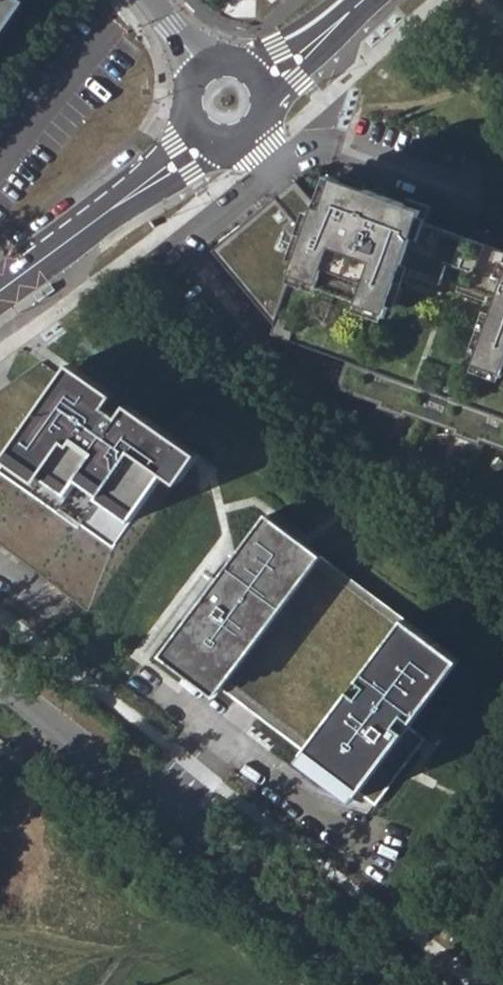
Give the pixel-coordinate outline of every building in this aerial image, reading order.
[(31,0),(0,0),(0,47),(31,0)] [(337,388),(502,448),(502,251),(492,247),(495,239),(471,231),(469,238),(421,221),(425,210),(335,178),(324,208),(319,206),(297,180),(212,251),(275,326),(272,334),(337,388)] [(51,283),(34,295),(39,302),(56,290),(53,287),(51,283)] [(75,376),(2,475),(124,547),(182,468),(196,479),(213,453),(141,403),(132,416),(119,407),(128,394),(84,363),(75,376)] [(167,648),(221,688),(322,554),(268,514),(167,648)] [(406,618),(322,554),(221,688),(305,752),(406,618)] [(406,618),(305,752),(367,798),(404,749),(397,744),(410,726),(461,659),(406,618)] [(404,749),(367,798),(376,805),(427,739),(410,726),(397,744),(404,749)]
